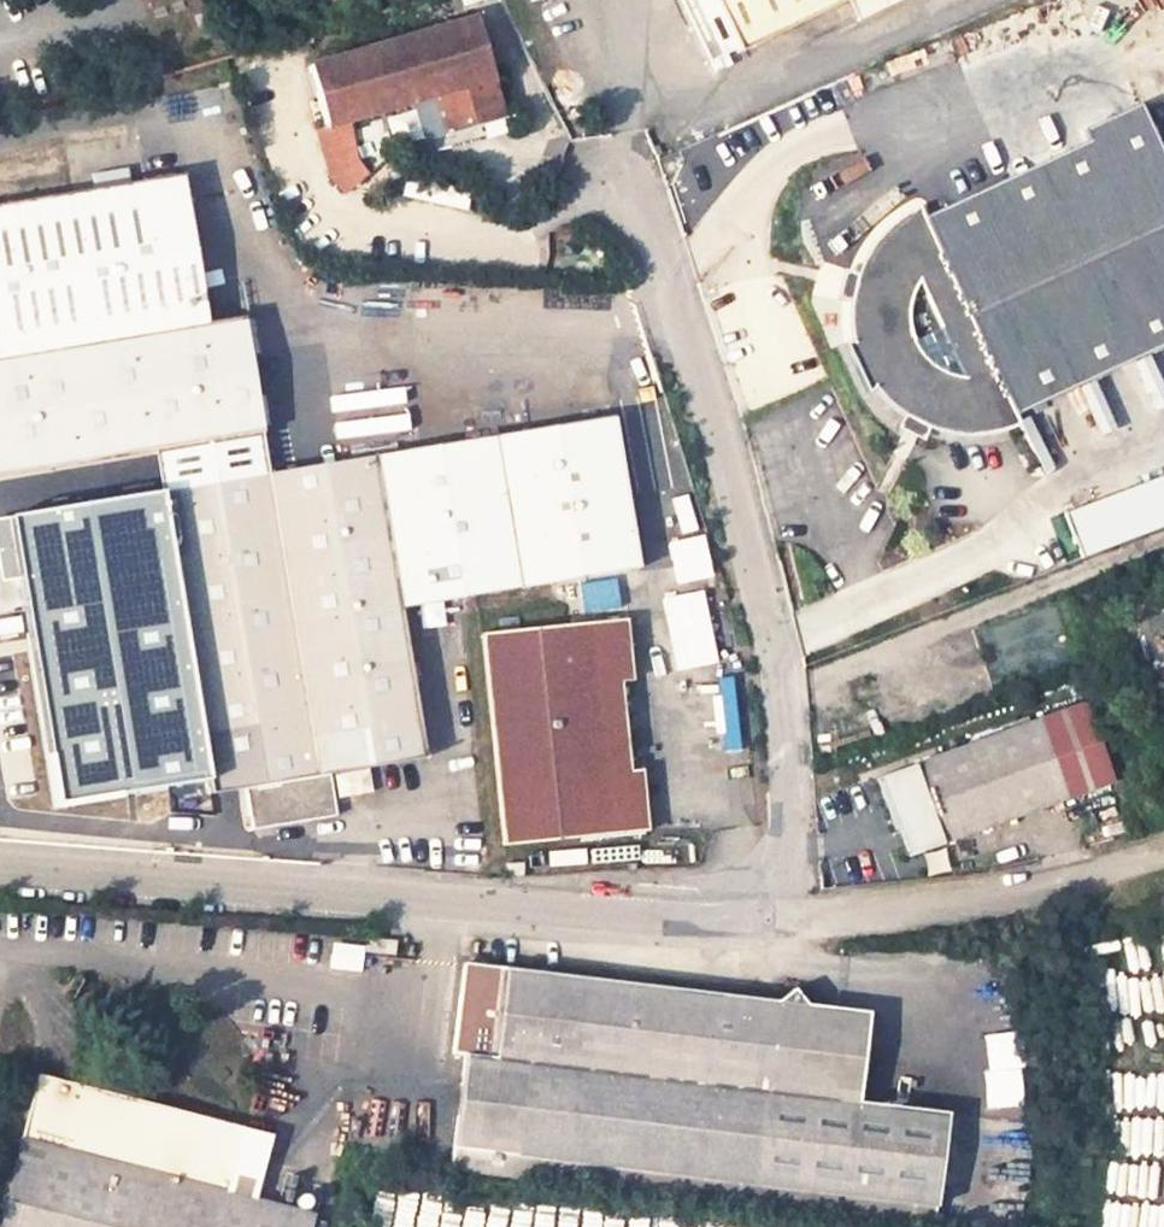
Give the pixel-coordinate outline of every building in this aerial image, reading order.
[(738,52),(848,1),(849,0),(713,0),(738,52)] [(848,1),(858,21),(903,0),(849,0),(848,1)] [(443,137),(504,119),(475,18),(308,67),(326,127),(345,122),(431,96),(443,137)] [(855,368),(1163,226),(1163,146),(1143,100),(1086,127),(1091,138),(924,218),(920,208),(910,213),(899,221),(893,225),(886,232),(878,239),(868,255),(859,274),(855,288),(853,297),(852,300),(852,313),(852,316),(853,339),(844,344),(855,368)] [(326,127),(316,130),(330,178),(344,195),(367,177),(357,164),(345,122),(326,127)] [(661,154),(657,146),(652,148),(655,156),(661,154)] [(182,176),(0,205),(0,359),(207,326),(182,176)] [(1163,344),(1163,226),(855,368),(867,393),(875,387),(889,403),(899,411),(910,418),(919,423),(929,428),(932,430),(941,433),(951,435),(961,436),(974,437),(984,436),(993,435),(1002,434),(1007,432),(1012,430),(1021,427),(1014,413),(1163,344)] [(262,435),(243,320),(207,326),(0,359),(0,478),(8,477),(154,453),(262,435)] [(611,416),(493,436),(518,587),(637,567),(611,416)] [(154,453),(160,492),(269,475),(262,435),(154,453)] [(166,707),(184,826),(249,816),(250,827),(334,814),(328,773),(423,758),(399,607),(518,587),(493,436),(375,456),(269,475),(160,492),(186,645),(195,702),(166,707)] [(154,453),(8,477),(16,523),(107,509),(124,607),(154,602),(160,649),(186,645),(160,492),(154,453)] [(1065,512),(1083,561),(1163,531),(1163,475),(1065,512)] [(625,619),(613,621),(620,681),(631,681),(625,619)] [(613,621),(482,634),(503,844),(635,831),(628,769),(620,681),(613,621)] [(93,646),(33,655),(55,800),(115,791),(93,646)] [(39,802),(55,800),(33,655),(16,658),(39,802)] [(1083,705),(889,774),(918,853),(1112,784),(1083,705)] [(640,768),(628,769),(635,831),(645,830),(640,768)] [(519,862),(501,864),(502,876),(520,875),(519,862)] [(935,1207),(947,1114),(855,1103),(768,1092),(779,1002),(731,996),(503,968),(463,964),(453,1052),(464,1054),(453,1147),(512,1156),(510,1177),(753,1207),(755,1185),(935,1207)] [(867,1012),(779,1002),(768,1092),(855,1103),(867,1012)] [(0,1223),(0,1226),(312,1226),(314,1217),(225,1193),(198,1186),(214,1124),(38,1076),(0,1223)] [(214,1124),(198,1186),(225,1193),(241,1131),(214,1124)]
